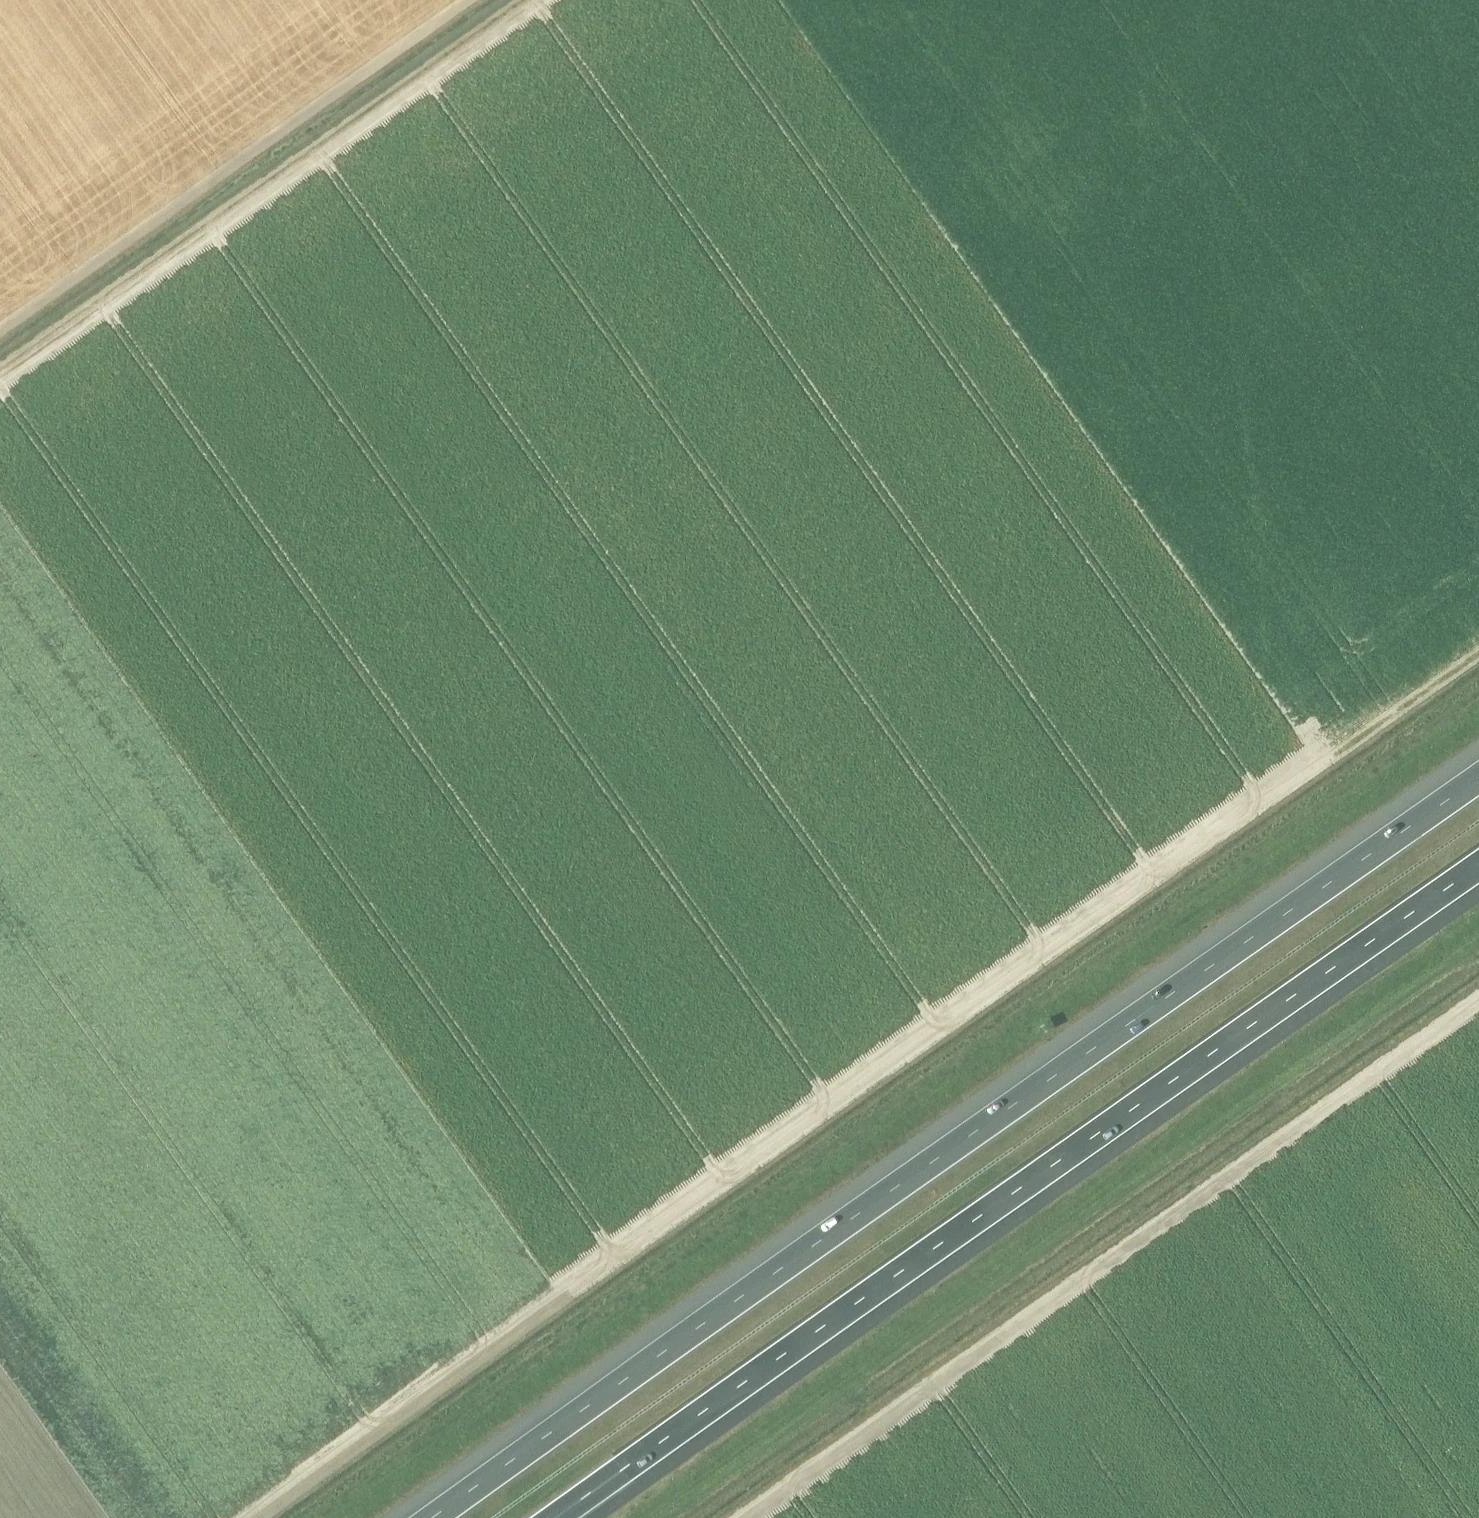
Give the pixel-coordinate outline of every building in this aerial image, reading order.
[(649,1344),(633,1355),(638,1363),(654,1352),(649,1344)]
